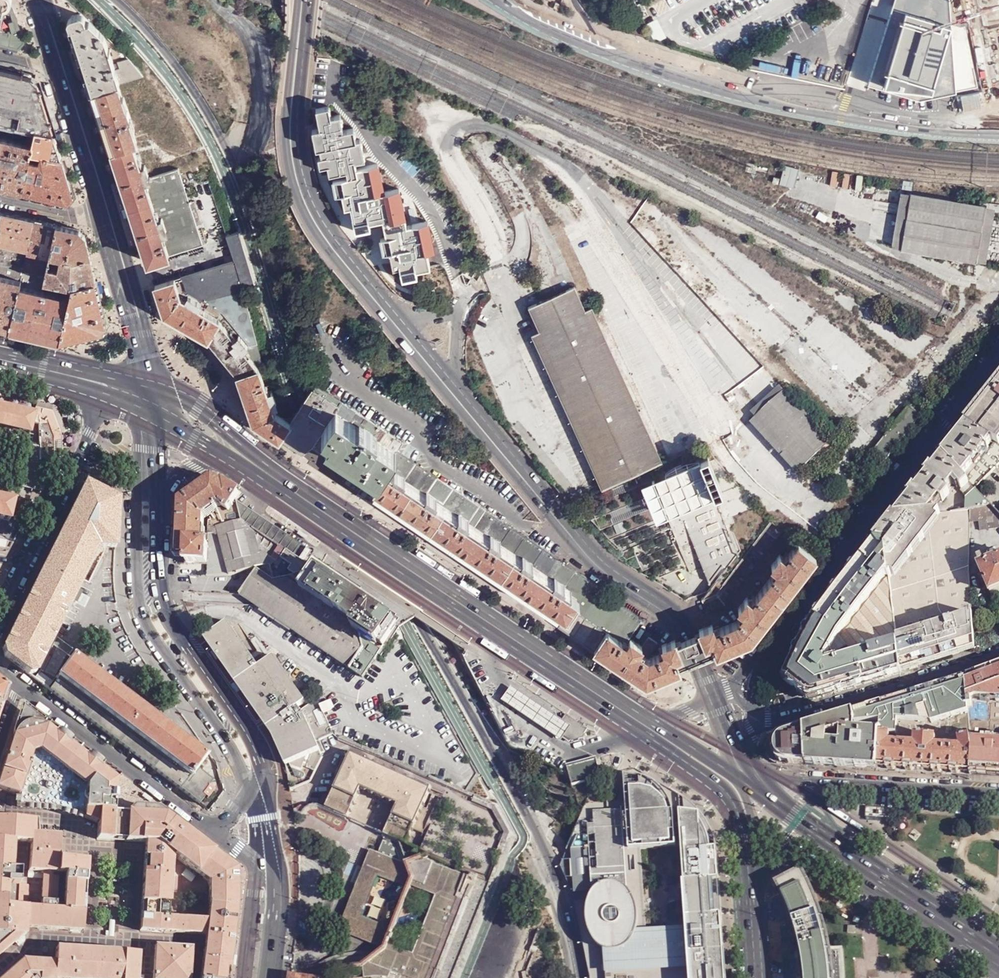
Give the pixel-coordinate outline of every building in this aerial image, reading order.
[(5,12),(11,13),(16,15),(11,0),(0,0),(0,11),(5,12)] [(919,99),(943,94),(977,87),(965,26),(960,27),(951,24),(949,0),(894,0),(868,83),(919,99)] [(951,21),(998,19),(998,0),(950,0),(951,21)] [(16,15),(11,13),(15,31),(10,32),(9,38),(1,36),(5,12),(0,11),(0,46),(19,51),(25,44),(16,15)] [(71,16),(69,18),(93,92),(118,84),(142,76),(117,47),(81,14),(71,16)] [(0,71),(0,121),(17,126),(20,115),(50,121),(38,84),(33,79),(0,71)] [(162,105),(142,76),(118,84),(126,108),(129,106),(133,117),(130,118),(137,143),(178,130),(162,105)] [(805,79),(796,90),(805,97),(814,86),(805,79)] [(118,84),(93,92),(112,151),(133,144),(137,143),(130,118),(133,117),(129,106),(126,108),(118,84)] [(54,134),(50,121),(20,115),(17,126),(36,130),(54,134)] [(182,128),(178,130),(137,143),(133,144),(141,167),(147,165),(152,179),(179,170),(185,188),(199,183),(196,174),(203,171),(195,151),(192,151),(185,134),(182,128)] [(62,158),(54,134),(36,130),(33,145),(32,151),(62,158)] [(347,135),(334,138),(336,146),(322,149),(326,164),(339,162),(342,177),(333,179),(337,194),(342,193),(345,207),(350,206),(355,230),(370,227),(369,221),(382,219),(386,236),(380,237),(383,252),(389,251),(392,268),(399,266),(401,277),(417,274),(416,269),(429,266),(426,251),(434,250),(428,221),(406,225),(404,218),(406,217),(401,191),(398,189),(375,193),(369,166),(357,169),(351,143),(349,143),(347,135)] [(3,187),(14,141),(0,137),(0,186),(3,187)] [(33,145),(14,141),(3,187),(23,192),(32,151),(33,145)] [(112,151),(148,263),(207,243),(201,225),(203,225),(195,202),(190,203),(185,188),(179,170),(152,179),(147,165),(141,167),(133,144),(112,151)] [(73,196),(62,158),(32,151),(23,192),(67,202),(73,196)] [(778,183),(793,187),(798,168),(783,164),(778,183)] [(903,230),(909,194),(899,192),(890,248),(900,249),(903,230)] [(975,261),(984,206),(909,194),(903,230),(900,249),(932,254),(975,261)] [(994,208),(984,206),(975,261),(985,263),(994,208)] [(5,244),(12,215),(0,212),(0,243),(5,244)] [(12,215),(5,244),(35,250),(43,222),(12,215)] [(65,227),(43,222),(35,254),(57,260),(58,254),(65,227)] [(74,229),(65,227),(58,254),(86,261),(97,259),(89,236),(82,230),(74,229)] [(234,261),(241,288),(253,285),(238,232),(225,236),(234,261)] [(104,282),(97,259),(86,261),(58,254),(57,260),(52,280),(83,289),(104,282)] [(254,422),(278,438),(288,423),(271,411),(270,405),(274,404),(270,391),(265,392),(256,368),(261,366),(241,288),(234,261),(164,284),(155,286),(164,313),(208,339),(239,375),(254,422)] [(24,331),(34,287),(35,281),(0,273),(0,325),(24,331)] [(110,305),(104,282),(83,289),(83,298),(80,311),(115,321),(110,305)] [(59,338),(74,342),(80,311),(83,298),(34,287),(24,331),(59,338)] [(563,406),(601,489),(661,461),(591,308),(584,311),(573,287),(527,308),(538,332),(530,335),(563,406)] [(115,321),(80,311),(74,342),(109,333),(115,321)] [(315,384),(308,394),(288,423),(278,438),(302,455),(311,446),(373,488),(396,451),(402,443),(315,384)] [(984,403),(998,405),(998,384),(993,391),(994,392),(994,394),(996,396),(992,402),(987,399),(984,403)] [(0,386),(0,395),(10,397),(12,389),(0,386)] [(750,414),(755,420),(784,393),(779,387),(750,414)] [(993,391),(987,399),(992,402),(996,396),(994,394),(994,392),(993,391)] [(837,450),(813,424),(802,412),(784,393),(755,420),(802,470),(809,463),(816,470),(837,450)] [(967,425),(998,445),(998,405),(984,403),(967,425)] [(29,436),(32,423),(34,416),(0,408),(0,429),(29,436)] [(802,412),(813,424),(818,419),(807,408),(802,412)] [(40,448),(41,491),(55,461),(57,436),(47,418),(39,417),(39,425),(40,448)] [(796,475),(802,470),(755,420),(750,424),(796,475)] [(943,455),(975,489),(998,464),(998,445),(967,425),(943,455)] [(20,487),(40,492),(41,491),(40,448),(29,445),(20,487)] [(557,626),(594,649),(605,632),(626,645),(629,639),(640,618),(606,595),(607,593),(434,477),(396,451),(373,488),(564,616),(557,626)] [(943,455),(895,518),(928,514),(939,500),(943,502),(949,493),(947,491),(954,481),(961,489),(960,490),(965,496),(966,509),(970,508),(990,505),(975,489),(943,455)] [(722,493),(707,456),(698,460),(714,496),(722,493)] [(873,463),(865,457),(856,468),(864,474),(873,463)] [(667,516),(714,496),(698,460),(651,480),(667,516)] [(237,498),(239,495),(225,485),(223,487),(212,479),(180,499),(177,556),(187,557),(187,563),(207,563),(208,540),(203,539),(205,512),(209,509),(213,513),(211,514),(209,527),(207,527),(206,536),(208,536),(208,533),(213,533),(214,535),(218,535),(216,529),(240,521),(237,501),(237,498)] [(667,516),(651,480),(641,484),(656,521),(667,516)] [(97,548),(114,549),(117,495),(88,481),(19,614),(4,645),(2,648),(3,655),(27,674),(34,673),(40,660),(44,653),(71,600),(76,590),(97,548)] [(732,516),(757,505),(748,495),(726,504),(732,516)] [(7,523),(12,502),(0,499),(0,521),(7,523)] [(287,570),(293,574),(317,569),(245,522),(246,517),(239,503),(237,501),(240,521),(216,529),(218,535),(229,575),(256,568),(270,565),(268,560),(273,562),(276,558),(289,567),(287,570)] [(317,569),(318,567),(320,564),(309,557),(312,551),(245,507),(239,503),(246,517),(245,522),(317,569)] [(732,516),(726,504),(719,507),(724,520),(732,516)] [(969,521),(978,521),(979,529),(998,527),(998,514),(990,505),(970,508),(969,521)] [(895,518),(876,542),(886,545),(901,669),(974,646),(968,568),(969,521),(970,508),(966,509),(941,513),(928,514),(895,518)] [(725,605),(783,531),(773,524),(772,523),(724,584),(717,593),(703,599),(707,612),(725,605)] [(229,575),(218,535),(214,535),(213,533),(208,533),(208,536),(208,540),(207,563),(207,573),(207,575),(229,575)] [(791,667),(785,680),(797,689),(797,691),(799,692),(800,691),(812,700),(814,699),(902,673),(901,669),(886,545),(876,542),(851,573),(817,617),(809,630),(791,667)] [(605,632),(594,649),(646,683),(664,676),(680,669),(680,667),(684,665),(683,665),(691,662),(701,657),(710,653),(710,654),(713,653),(714,653),(715,654),(750,640),(816,557),(798,543),(785,559),(780,556),(771,567),(776,572),(751,602),(746,598),(737,609),(742,614),(735,623),(715,630),(713,624),(701,629),(698,630),(700,634),(694,636),(682,641),(677,643),(675,641),(662,646),(665,652),(647,658),(657,643),(648,637),(642,647),(629,639),(626,645),(605,632)] [(978,566),(991,596),(998,593),(998,557),(978,566)] [(384,647),(382,646),(312,598),(314,595),(296,581),(298,578),(293,574),(274,578),(270,565),(256,568),(239,595),(255,606),(363,678),(384,647)] [(382,646),(396,626),(392,624),(393,621),(386,616),(387,615),(326,574),(326,572),(318,567),(317,569),(293,574),(298,578),(296,581),(314,595),(312,598),(382,646)] [(81,593),(76,590),(71,600),(75,603),(81,593)] [(283,756),(285,764),(320,750),(316,737),(311,727),(306,719),(297,706),(304,701),(273,656),(258,666),(227,622),(204,637),(246,698),(257,713),(275,740),(279,748),(283,756)] [(44,653),(40,660),(47,663),(50,656),(44,653)] [(49,691),(200,805),(206,797),(203,795),(214,781),(196,768),(205,757),(73,656),(60,672),(51,684),(49,686),(49,691)] [(968,678),(964,679),(965,682),(966,681),(970,738),(970,740),(972,749),(970,774),(991,774),(998,775),(998,666),(968,678)] [(51,684),(60,672),(54,667),(45,679),(51,684)] [(965,682),(964,679),(927,691),(887,703),(853,711),(854,714),(856,723),(858,729),(880,726),(879,733),(879,735),(961,741),(970,738),(966,681),(965,682)] [(562,742),(564,740),(562,738),(559,726),(562,722),(512,688),(502,702),(562,742)] [(330,698),(320,703),(324,710),(333,705),(330,698)] [(112,813),(114,784),(117,780),(84,754),(20,707),(13,731),(11,736),(13,745),(14,748),(10,759),(6,758),(0,776),(0,792),(15,797),(17,798),(16,808),(40,810),(45,810),(83,813),(83,819),(97,825),(96,841),(111,842),(112,813)] [(861,768),(878,769),(879,735),(879,733),(855,731),(856,723),(854,714),(804,728),(806,764),(861,768)] [(585,734),(588,730),(566,715),(562,722),(565,723),(562,726),(563,736),(571,741),(572,742),(586,739),(585,734)] [(569,744),(571,741),(563,736),(562,726),(565,723),(562,722),(559,726),(562,738),(564,740),(569,744)] [(787,762),(806,764),(804,728),(782,735),(778,738),(776,741),(775,744),(774,748),(775,752),(776,755),(779,758),(783,761),(787,762)] [(878,769),(970,774),(972,749),(970,740),(970,738),(961,741),(879,735),(878,769)] [(514,832),(501,806),(355,746),(352,752),(325,809),(348,819),(385,835),(398,842),(406,865),(406,866),(411,880),(413,884),(388,945),(386,951),(364,967),(335,965),(324,976),(322,977),(455,977),(514,832)] [(595,780),(601,778),(596,760),(568,768),(572,786),(595,780)] [(726,973),(717,848),(714,836),(708,824),(700,812),(696,808),(685,799),(679,795),(636,769),(601,778),(595,780),(561,866),(574,897),(589,977),(726,977),(726,973)] [(889,816),(889,805),(867,805),(866,815),(889,816)] [(195,875),(212,853),(186,834),(156,811),(132,809),(127,815),(125,843),(145,844),(142,881),(169,882),(171,860),(173,858),(195,875)] [(125,843),(127,815),(120,814),(112,813),(111,842),(118,843),(125,843)] [(9,842),(30,844),(28,872),(42,873),(40,909),(39,930),(53,931),(55,907),(57,874),(58,860),(59,835),(38,833),(39,823),(0,819),(0,842),(9,842)] [(406,865),(398,842),(385,835),(377,855),(402,866),(406,865)] [(0,842),(0,856),(8,856),(8,850),(9,842),(0,842)] [(231,946),(235,906),(235,870),(212,853),(195,875),(198,877),(201,880),(214,863),(228,874),(228,897),(227,897),(227,908),(224,939),(205,937),(203,951),(222,953),(221,962),(219,962),(218,977),(227,977),(231,946)] [(411,880),(406,866),(406,865),(402,866),(377,855),(374,854),(343,930),(383,947),(390,930),(366,919),(383,878),(408,887),(411,880)] [(16,942),(24,938),(25,929),(26,908),(27,886),(19,886),(19,872),(7,871),(8,856),(0,856),(0,955),(16,942)] [(62,860),(58,860),(57,874),(61,875),(64,875),(65,860),(62,860)] [(86,862),(65,860),(64,875),(62,908),(61,927),(67,931),(67,932),(82,933),(86,862)] [(205,936),(205,937),(224,939),(227,908),(227,897),(228,897),(228,874),(214,863),(201,880),(209,886),(210,905),(210,906),(209,922),(182,920),(182,935),(205,936)] [(778,884),(787,905),(796,928),(801,950),(802,957),(799,958),(801,977),(843,977),(842,951),(831,951),(826,931),(823,919),(812,893),(802,871),(778,884)] [(139,932),(174,934),(175,920),(167,919),(169,888),(142,887),(139,932)] [(59,907),(55,907),(53,931),(57,931),(67,932),(67,931),(61,927),(62,908),(59,907)] [(26,908),(25,929),(32,929),(39,930),(40,909),(33,909),(26,908)] [(528,926),(527,941),(535,941),(537,926),(528,926)] [(154,947),(152,977),(188,977),(190,949),(154,947)] [(54,964),(53,977),(136,977),(137,954),(81,951),(55,949),(54,964)] [(219,962),(221,962),(222,953),(203,951),(200,977),(218,977),(219,962)] [(46,963),(22,961),(3,977),(46,977),(46,963)] [(54,964),(46,963),(46,977),(53,977),(54,964)]
